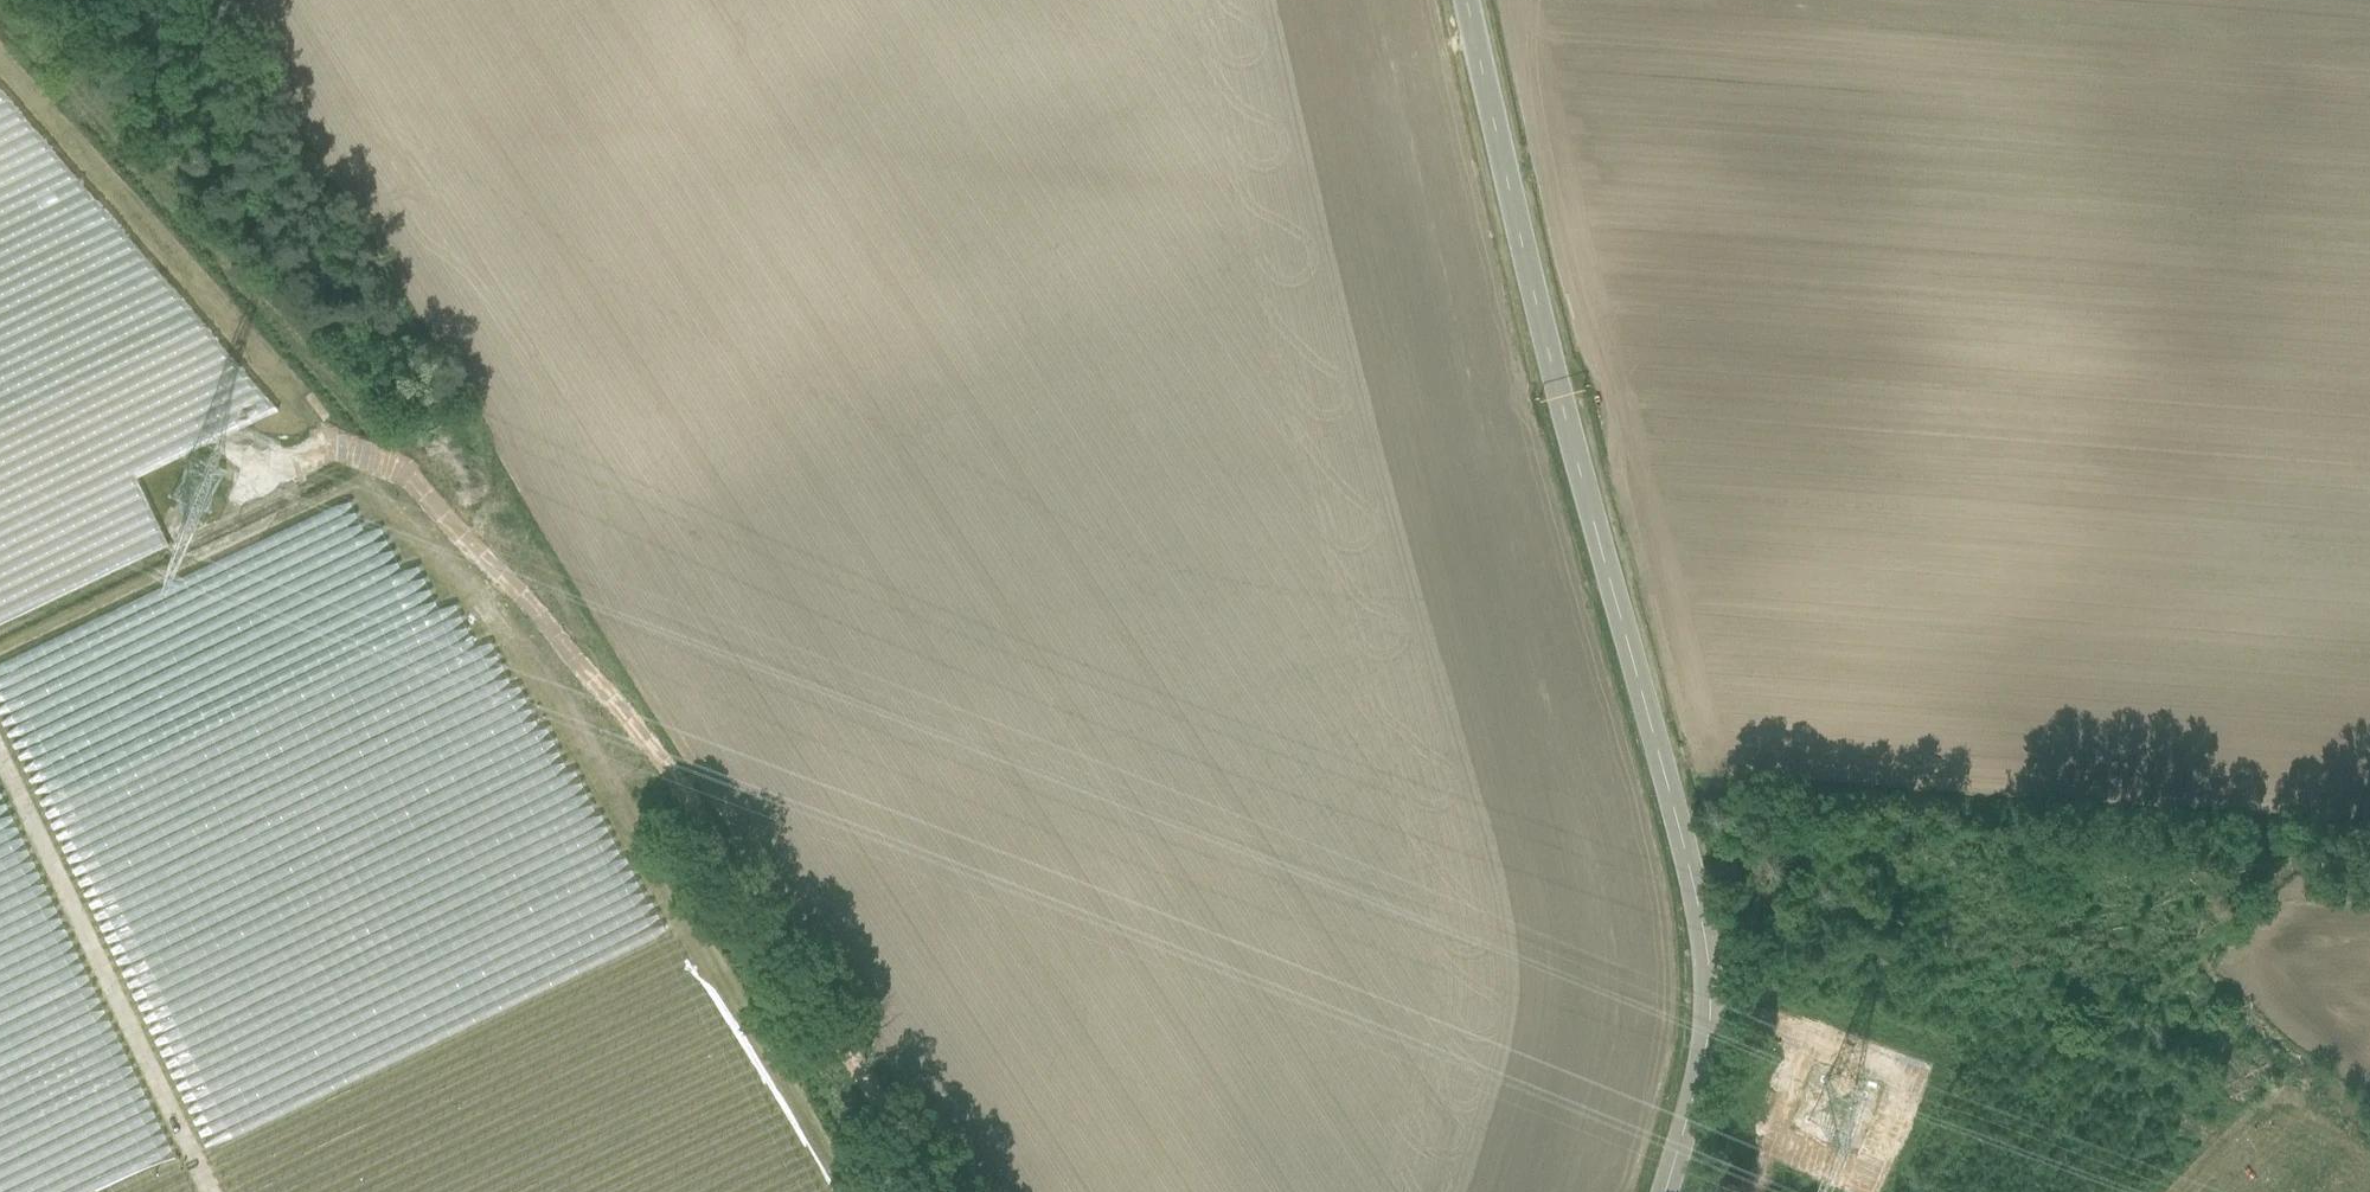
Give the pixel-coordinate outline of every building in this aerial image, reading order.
[(217,342),(210,349),(245,387),(252,380),(217,342)] [(134,454),(119,455),(120,476),(135,476),(134,454)]
